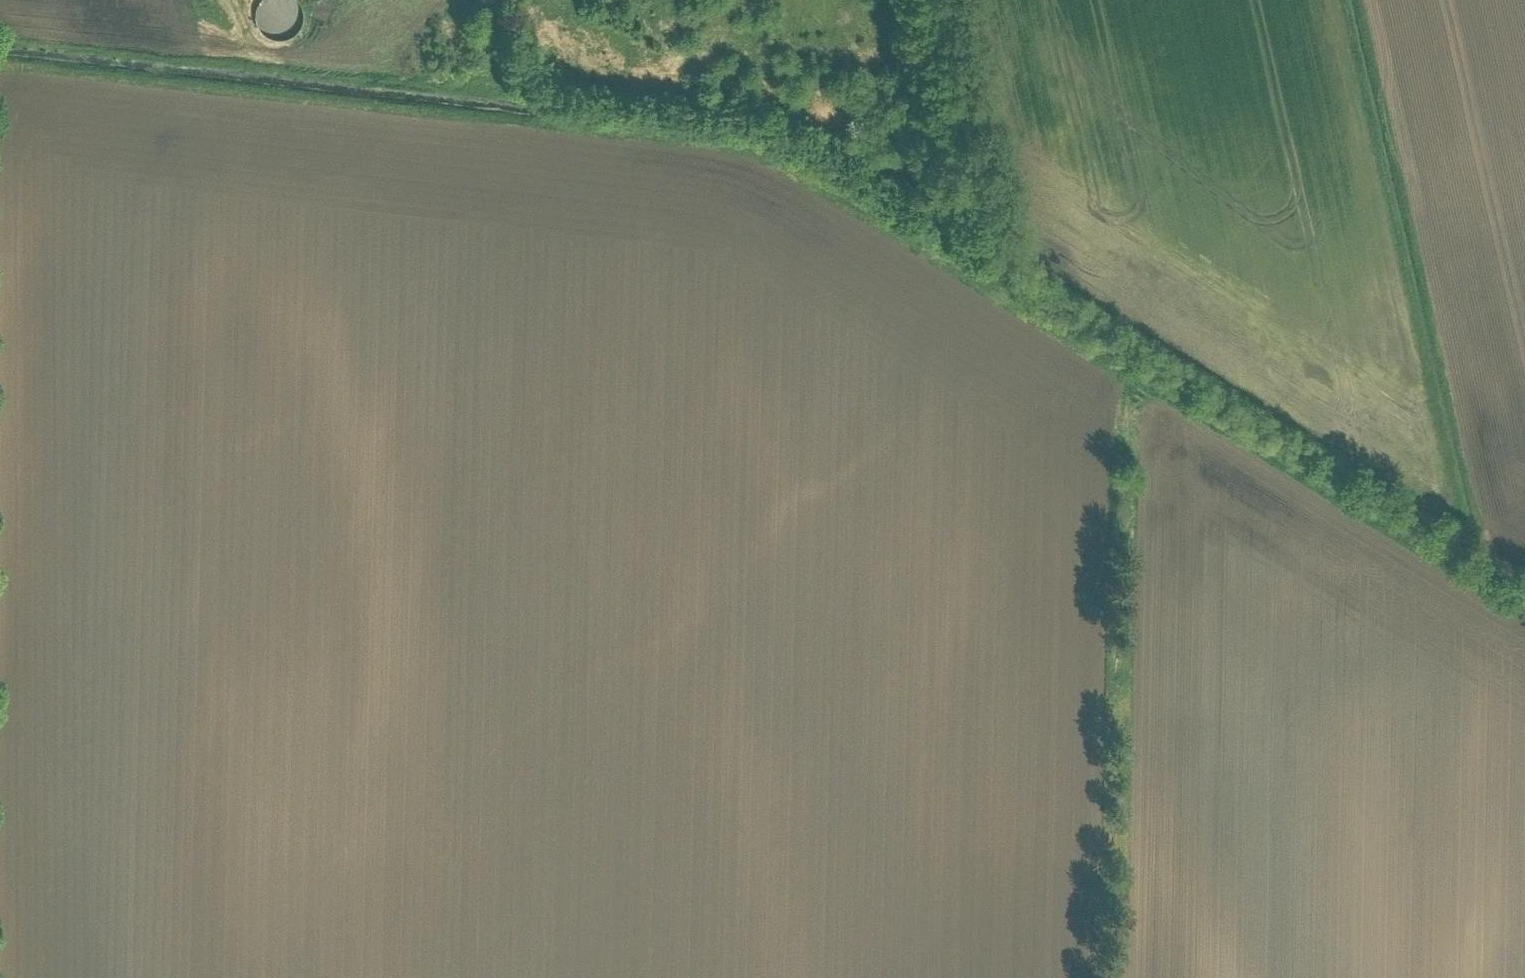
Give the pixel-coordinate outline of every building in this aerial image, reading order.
[(297,25),(295,0),(263,0),(264,27),(297,25)]
